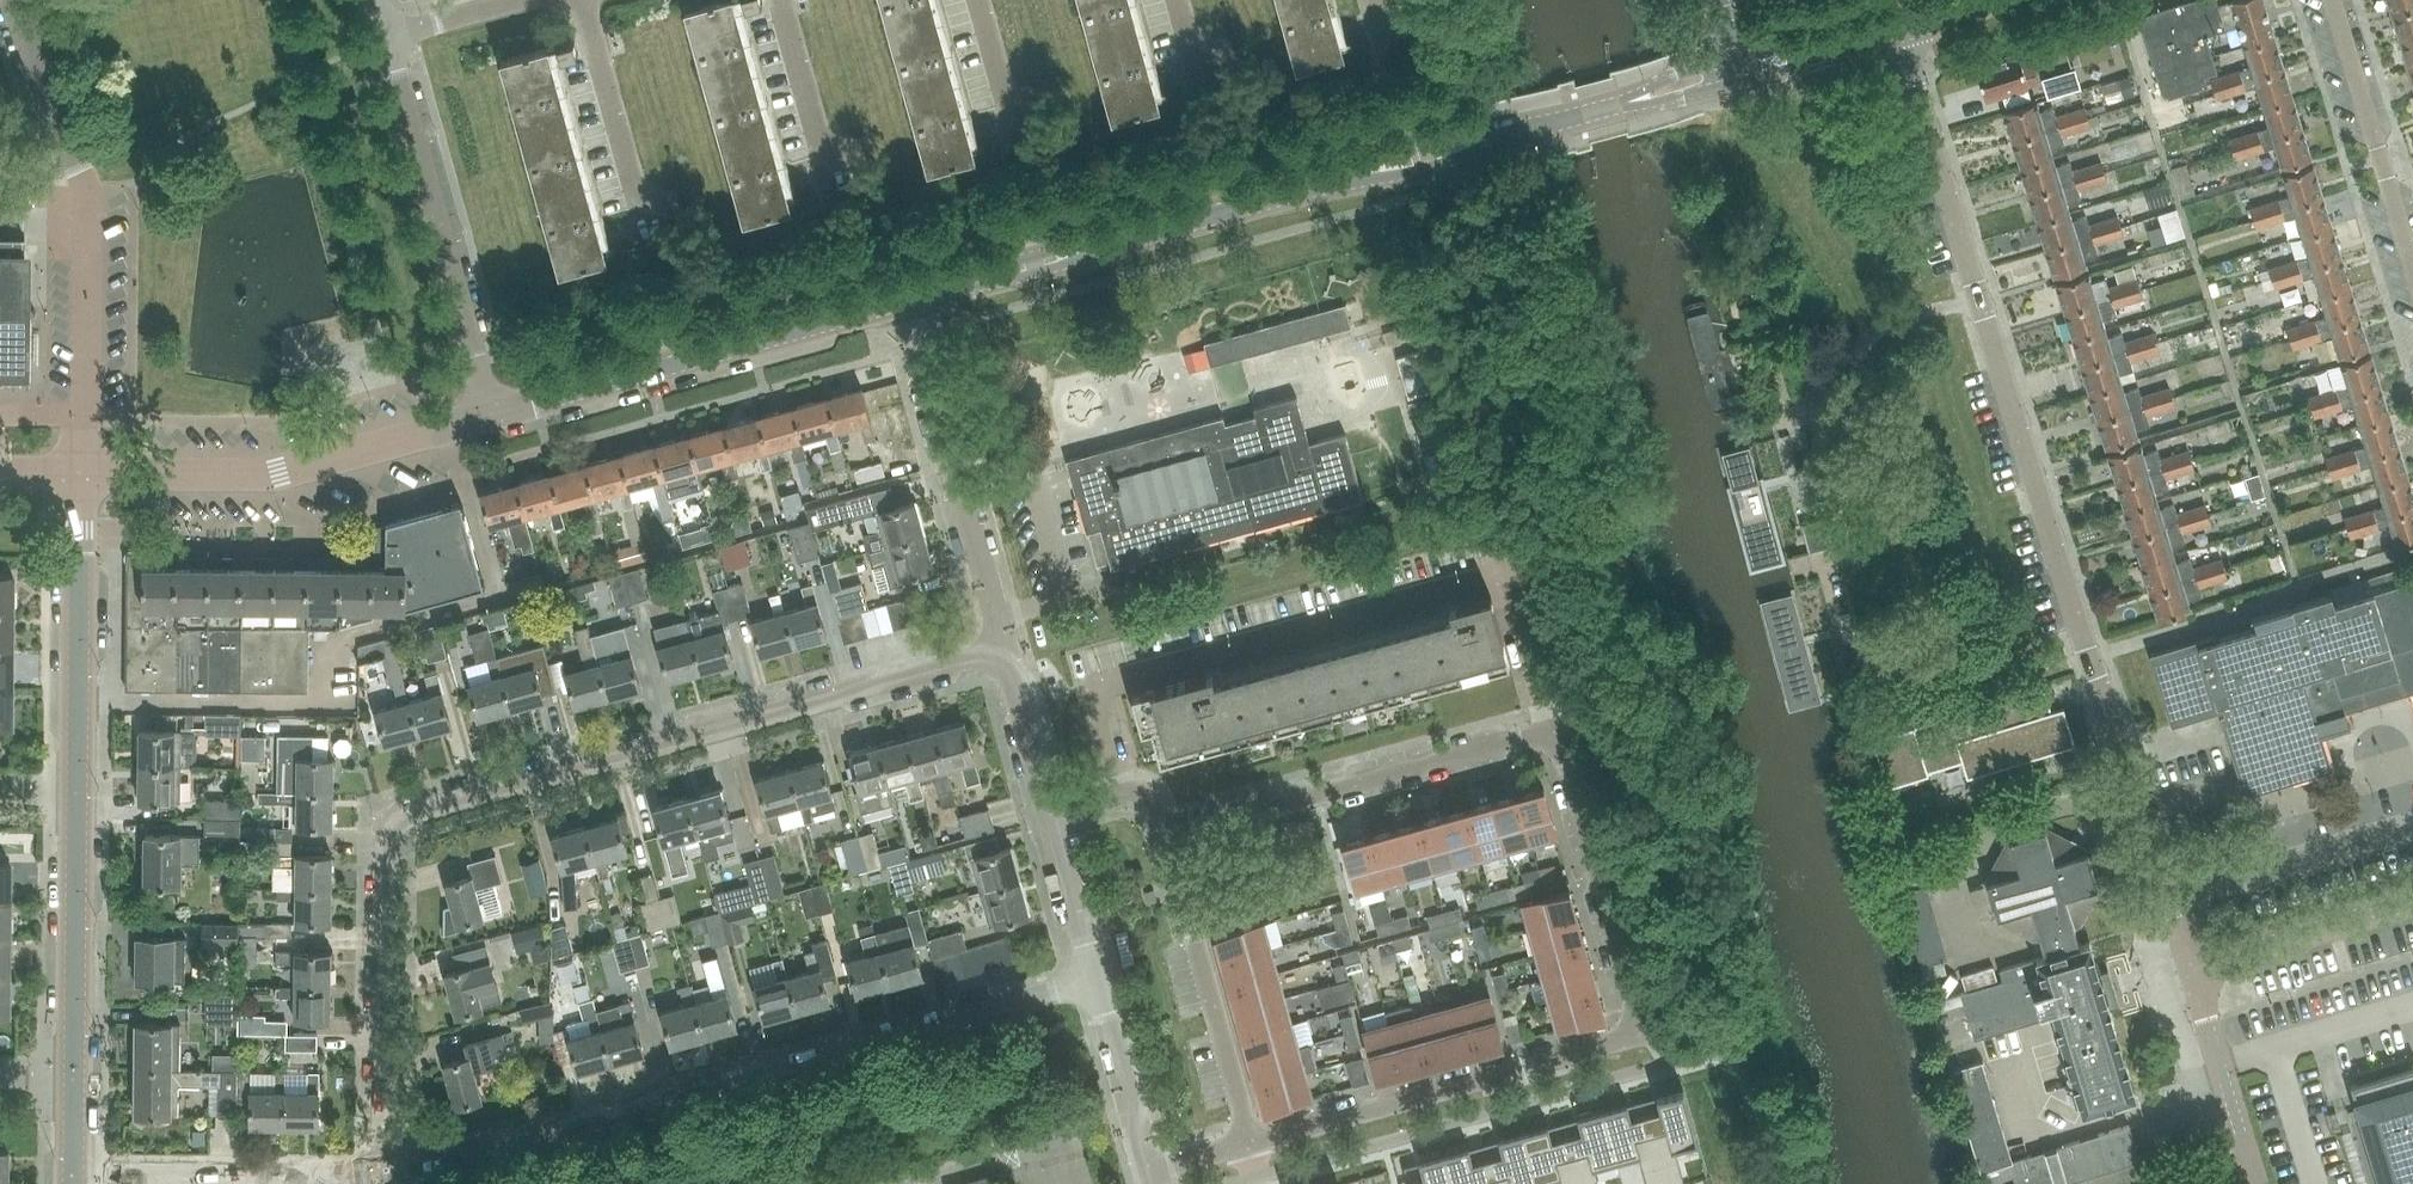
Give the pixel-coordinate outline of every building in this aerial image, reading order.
[(743,220),(791,207),(737,9),(762,2),(761,0),(712,0),(685,7),(743,220)] [(927,170),(975,156),(932,0),(880,0),(927,170)] [(1112,118),(1160,105),(1131,0),(1079,0),(1112,118)] [(1296,67),(1344,54),(1329,0),(1278,0),(1296,67)] [(2273,37),(2262,0),(2232,0),(2229,1),(2222,4),(2226,16),(2221,18),(2225,30),(2237,26),(2243,46),(2273,37)] [(2392,14),(2412,8),(2412,0),(2387,0),(2392,14)] [(2392,14),(2400,42),(2412,38),(2412,8),(2392,14)] [(2253,77),(2283,67),(2273,37),(2243,46),(2253,77)] [(2400,42),(2408,69),(2412,68),(2412,38),(2400,42)] [(549,46),(501,59),(560,271),(608,258),(553,60),(578,53),(574,41),(550,48),(549,46)] [(2022,70),(2017,54),(2017,53),(1974,66),(1985,99),(2027,86),(2037,83),(2033,67),(2022,70)] [(2262,107),(2292,97),(2283,67),(2253,77),(2242,80),(2239,71),(2225,75),(2230,94),(2255,86),(2262,107)] [(2050,99),(2078,90),(2072,72),(2045,81),(2050,99)] [(2216,98),(2230,94),(2225,75),(2210,80),(2216,98)] [(2260,140),(2301,128),(2292,97),(2262,107),(2268,127),(2257,131),(2260,140)] [(338,128),(363,121),(356,99),(331,106),(338,128)] [(2075,132),(2069,112),(2055,117),(2052,108),(2039,112),(2036,102),(2003,112),(2012,140),(2058,126),(2061,136),(2075,132)] [(2075,132),(2090,127),(2084,108),(2069,112),(2075,132)] [(2064,145),(2061,136),(2058,126),(2012,140),(2020,167),(2053,158),(2050,149),(2064,145)] [(2280,168),(2311,159),(2301,128),(2260,140),(2257,131),(2243,135),(2249,154),(2274,147),(2280,168)] [(2235,159),(2249,154),(2243,135),(2229,140),(2235,159)] [(2092,185),(2086,167),(2072,171),(2069,162),(2055,166),(2053,158),(2020,167),(2028,195),(2075,181),(2077,190),(2092,185)] [(2092,185),(2106,181),(2100,162),(2086,167),(2092,185)] [(2322,196),(2313,165),(2282,175),(2289,196),(2278,200),(2281,209),(2322,196)] [(2080,199),(2077,190),(2075,181),(2028,195),(2036,222),(2069,212),(2067,203),(2080,199)] [(2301,236),(2331,226),(2322,196),(2281,209),(2278,200),(2264,204),(2270,223),(2295,216),(2301,236)] [(2255,228),(2270,223),(2264,204),(2249,208),(2255,228)] [(2108,240),(2102,221),(2088,225),(2086,217),(2072,221),(2069,212),(2036,222),(2045,249),(2091,235),(2094,245),(2108,240)] [(2108,240),(2123,236),(2117,216),(2102,221),(2108,240)] [(2299,269),(2341,256),(2331,226),(2301,236),(2307,256),(2296,260),(2299,269)] [(2097,253),(2094,245),(2091,235),(2045,249),(2053,277),(2086,267),(2083,257),(2097,253)] [(31,379),(32,324),(24,324),(25,261),(24,261),(24,238),(0,238),(0,379),(31,379)] [(2014,257),(2015,266),(1999,268),(2002,287),(2024,283),(2023,278),(2046,274),(2042,253),(2014,257)] [(2320,296),(2350,286),(2341,256),(2299,269),(2296,260),(2282,264),(2288,283),(2313,275),(2320,296)] [(2274,288),(2288,283),(2282,264),(2268,269),(2274,288)] [(2127,303),(2121,284),(2107,288),(2105,279),(2091,284),(2088,274),(2055,284),(2064,312),(2110,298),(2113,307),(2127,303)] [(2127,303),(2141,298),(2136,279),(2121,284),(2127,303)] [(2318,330),(2359,317),(2350,286),(2320,296),(2326,316),(2315,320),(2318,330)] [(2116,316),(2113,307),(2110,298),(2064,312),(2072,339),(2105,329),(2102,320),(2116,316)] [(1211,366),(1351,327),(1345,305),(1205,344),(1211,366)] [(1689,322),(1715,415),(1737,408),(1711,314),(1689,322)] [(2338,357),(2369,347),(2359,317),(2318,330),(2315,320),(2300,324),(2306,344),(2332,336),(2338,357)] [(2292,348),(2306,344),(2300,324),(2286,329),(2292,348)] [(2144,357),(2138,338),(2124,342),(2121,334),(2107,338),(2105,329),(2072,339),(2080,366),(2126,352),(2130,361),(2144,357)] [(2144,357),(2158,353),(2152,334),(2138,338),(2144,357)] [(2132,370),(2130,361),(2126,352),(2080,366),(2088,393),(2121,383),(2118,375),(2132,370)] [(2380,386),(2371,356),(2371,355),(2340,364),(2347,385),(2336,389),(2338,398),(2380,386)] [(2160,411),(2155,392),(2140,397),(2138,388),(2124,392),(2121,383),(2088,393),(2096,420),(2143,406),(2146,416),(2160,411)] [(2359,425),(2389,416),(2380,386),(2338,398),(2336,389),(2321,393),(2327,412),(2353,404),(2359,425)] [(865,442),(874,440),(876,439),(862,388),(826,397),(836,430),(860,424),(865,442)] [(2160,411),(2174,407),(2169,388),(2155,392),(2160,411)] [(2313,416),(2327,412),(2321,393),(2307,397),(2313,416)] [(1327,508),(1326,505),(1361,496),(1361,499),(1363,498),(1345,433),(1309,443),(1296,396),(1253,408),(1255,415),(1225,424),(1223,416),(1066,459),(1066,461),(1070,460),(1079,494),(1077,495),(1077,496),(1079,496),(1089,530),(1086,531),(1086,532),(1101,528),(1111,568),(1113,567),(1112,564),(1147,555),(1147,557),(1149,556),(1148,554),(1182,545),(1183,547),(1184,547),(1184,545),(1217,535),(1218,537),(1220,537),(1220,535),(1253,526),(1254,528),(1255,528),(1254,525),(1289,516),(1289,518),(1291,518),(1290,515),(1324,506),(1325,508),(1327,508)] [(841,449),(836,430),(826,397),(792,407),(801,440),(802,440),(826,433),(831,452),(841,449)] [(2149,424),(2146,416),(2143,406),(2096,420),(2105,448),(2138,438),(2135,429),(2149,424)] [(807,458),(802,440),(801,440),(792,407),(757,416),(766,449),(767,449),(791,443),(796,461),(807,458)] [(772,468),(767,449),(766,449),(757,416),(723,426),(732,459),(756,452),(761,471),(772,468)] [(2357,459),(2399,446),(2389,416),(2359,425),(2365,446),(2354,449),(2357,459)] [(738,477),(732,459),(723,426),(688,435),(698,468),(722,462),(727,480),(738,477)] [(1722,436),(1755,545),(1777,537),(1742,430),(1722,436)] [(703,487),(698,468),(688,435),(654,445),(663,478),(687,471),(693,490),(703,487)] [(654,445),(620,454),(629,487),(653,480),(658,499),(662,516),(672,514),(669,497),(663,478),(654,445)] [(2179,474),(2173,455),(2159,459),(2157,451),(2143,455),(2140,445),(2107,455),(2116,483),(2162,469),(2165,479),(2179,474)] [(2378,485),(2408,476),(2399,446),(2357,459),(2354,449),(2340,453),(2346,472),(2371,465),(2378,485)] [(2179,474),(2193,470),(2188,451),(2173,455),(2179,474)] [(2332,477),(2346,472),(2340,453),(2326,458),(2332,477)] [(634,506),(629,487),(620,454),(585,464),(594,496),(595,497),(618,490),(624,509),(634,506)] [(807,458),(796,461),(803,486),(813,483),(807,458)] [(881,462),(853,469),(856,483),(885,475),(881,462)] [(605,534),(595,497),(594,496),(585,464),(550,473),(559,506),(560,506),(584,499),(594,537),(605,534)] [(2168,487),(2165,479),(2162,469),(2116,483),(2124,510),(2157,500),(2154,491),(2168,487)] [(565,525),(560,506),(559,506),(550,473),(516,483),(524,515),(525,515),(549,509),(554,528),(565,525)] [(2412,508),(2412,493),(2408,476),(2378,485),(2384,506),(2372,509),(2375,519),(2412,508)] [(516,483),(481,493),(490,525),(515,518),(520,537),(524,552),(534,549),(530,534),(531,534),(525,515),(524,515),(516,483)] [(649,493),(638,498),(648,523),(660,518),(649,493)] [(806,509),(810,521),(812,530),(853,518),(847,498),(806,509)] [(2196,528),(2190,509),(2176,513),(2173,505),(2159,509),(2157,500),(2124,510),(2132,538),(2178,523),(2182,533),(2196,528)] [(407,609),(485,587),(461,501),(386,522),(385,568),(375,568),(374,608),(407,609)] [(867,550),(923,535),(914,501),(875,512),(880,530),(863,535),(867,550)] [(2196,528),(2210,524),(2204,505),(2190,509),(2196,528)] [(2412,541),(2412,508),(2375,519),(2372,509),(2358,514),(2364,533),(2390,525),(2396,547),(2412,541)] [(2350,537),(2364,533),(2358,514),(2344,518),(2350,537)] [(1832,546),(1825,518),(1813,521),(1821,549),(1832,546)] [(818,556),(812,530),(810,521),(789,527),(798,561),(818,556)] [(2184,542),(2182,533),(2178,523),(2132,538),(2140,565),(2173,555),(2171,546),(2184,542)] [(901,578),(933,569),(923,535),(867,550),(872,567),(883,564),(890,587),(903,583),(901,578)] [(614,568),(648,559),(643,542),(609,552),(614,568)] [(177,566),(169,566),(166,566),(166,554),(127,553),(127,559),(126,690),(135,690),(176,690),(177,566)] [(2212,583),(2206,564),(2192,568),(2190,559),(2176,564),(2173,555),(2140,565),(2149,592),(2195,578),(2198,587),(2212,583)] [(2212,583),(2226,578),(2221,559),(2206,564),(2212,583)] [(1785,564),(1760,571),(1795,697),(1821,690),(1785,564)] [(208,691),(210,566),(177,566),(176,690),(208,691)] [(239,691),(242,566),(210,566),(208,691),(239,691)] [(274,691),(275,567),(242,566),(239,691),(274,691)] [(308,629),(308,567),(275,567),(274,691),(308,692),(309,628),(308,629)] [(341,627),(341,567),(308,567),(308,629),(309,628),(334,629),(341,627)] [(373,568),(341,567),(341,627),(374,618),(374,608),(373,608),(373,568)] [(624,572),(632,602),(647,598),(639,568),(624,572)] [(617,607),(632,602),(624,572),(608,577),(617,607)] [(11,613),(12,574),(0,574),(0,612),(11,613)] [(533,574),(507,582),(511,595),(537,588),(533,574)] [(2201,596),(2198,587),(2195,578),(2149,592),(2157,620),(2190,610),(2187,600),(2201,596)] [(2321,734),(2335,730),(2349,726),(2345,713),(2412,692),(2412,580),(2333,604),(2330,595),(2249,619),(2252,629),(2218,639),(2217,634),(2149,654),(2171,726),(2223,710),(2224,715),(2220,716),(2244,796),(2272,787),(2291,782),(2332,769),(2321,734)] [(836,617),(848,614),(861,611),(862,610),(868,609),(861,582),(855,584),(829,592),(836,617)] [(727,587),(736,620),(751,616),(742,583),(727,587)] [(784,612),(794,646),(827,636),(820,613),(821,613),(813,584),(801,587),(806,606),(784,612)] [(727,638),(723,623),(736,620),(727,587),(713,591),(718,610),(708,613),(713,631),(692,637),(701,671),(733,663),(726,639),(727,638)] [(794,646),(784,612),(779,593),(769,596),(774,614),(752,621),(761,655),(794,646)] [(1206,675),(1132,695),(1137,715),(1147,713),(1156,746),(1166,743),(1170,758),(1510,665),(1491,596),(1456,606),(1443,610),(1445,616),(1221,678),(1219,671),(1206,675)] [(906,626),(918,622),(911,597),(898,601),(906,626)] [(893,629),(906,626),(898,601),(885,604),(893,629)] [(880,633),(893,629),(885,604),(873,607),(880,633)] [(868,636),(880,633),(873,607),(868,609),(862,610),(861,611),(868,636)] [(855,640),(868,636),(861,611),(848,614),(855,640)] [(0,612),(0,650),(11,650),(11,613),(0,612)] [(843,643),(855,640),(848,614),(836,617),(843,643)] [(701,671),(692,637),(687,619),(676,622),(654,629),(668,680),(701,671)] [(445,656),(439,625),(425,628),(433,659),(445,656)] [(623,625),(590,634),(607,697),(640,688),(633,664),(634,663),(626,635),(623,625)] [(575,706),(607,697),(588,626),(578,629),(588,666),(567,672),(562,657),(548,662),(555,690),(570,687),(575,706)] [(498,663),(488,628),(469,634),(477,662),(486,659),(491,678),(469,684),(478,718),(511,709),(498,663)] [(391,637),(358,646),(358,662),(381,655),(386,671),(390,686),(393,685),(398,704),(376,710),(385,744),(418,735),(409,701),(391,637)] [(539,645),(530,648),(530,647),(518,650),(524,668),(516,670),(513,659),(498,663),(511,709),(544,700),(542,694),(555,690),(548,662),(544,663),(539,645)] [(10,688),(11,650),(0,650),(0,688),(10,688)] [(409,701),(418,735),(451,726),(444,702),(445,702),(437,673),(425,676),(430,695),(409,701)] [(2047,701),(2044,691),(2043,687),(1872,738),(1886,786),(1927,774),(1928,774),(1926,768),(1960,758),(1966,777),(2074,744),(2063,708),(2045,713),(2042,702),(2047,701)] [(0,688),(0,726),(10,726),(10,688),(0,688)] [(241,734),(241,715),(206,714),(206,733),(241,734)] [(182,720),(181,734),(201,736),(203,723),(182,720)] [(935,730),(947,768),(962,764),(967,784),(980,780),(964,722),(935,730)] [(193,752),(180,752),(180,730),(140,730),(140,766),(180,766),(193,766),(193,752)] [(956,803),(947,768),(935,730),(907,738),(921,783),(935,779),(943,806),(956,803)] [(279,736),(279,758),(278,758),(278,770),(297,770),(297,793),(332,793),(333,759),(313,759),(313,736),(279,736)] [(924,795),(921,783),(907,738),(879,746),(890,783),(905,779),(911,799),(924,795)] [(896,803),(890,783),(879,746),(850,754),(860,789),(855,791),(861,813),(896,803)] [(832,795),(831,795),(822,761),(789,770),(798,804),(803,822),(814,819),(813,815),(836,809),(832,795)] [(180,801),(180,766),(140,766),(140,801),(180,801)] [(777,810),(798,804),(789,770),(757,779),(764,803),(763,803),(771,831),(782,828),(777,810)] [(720,789),(687,798),(697,833),(702,851),(704,860),(718,856),(714,843),(733,837),(729,824),(720,791),(723,790),(723,788),(720,789)] [(1517,795),(1530,842),(1556,835),(1543,788),(1517,795)] [(332,793),(297,793),(263,792),(259,792),(259,803),(278,803),(297,803),(297,827),(332,827),(332,793)] [(1505,849),(1530,842),(1517,795),(1492,802),(1505,849)] [(681,837),(697,833),(687,798),(655,807),(661,831),(669,860),(673,875),(690,871),(681,837)] [(205,818),(240,818),(241,800),(205,799),(205,818)] [(1481,856),(1505,849),(1492,802),(1468,809),(1481,856)] [(994,831),(988,809),(959,817),(965,838),(994,831)] [(1456,862),(1481,856),(1468,809),(1443,816),(1456,862)] [(626,816),(618,819),(617,818),(585,827),(594,861),(599,880),(610,877),(605,858),(627,852),(622,834),(630,832),(626,816)] [(1431,869),(1456,862),(1443,816),(1418,823),(1431,869)] [(240,833),(240,818),(205,818),(205,833),(240,833)] [(1406,876),(1431,869),(1418,823),(1393,830),(1406,876)] [(289,841),(292,841),(293,827),(268,827),(267,841),(289,841)] [(573,867),(594,861),(585,827),(553,836),(559,859),(558,860),(562,872),(564,909),(578,908),(576,886),(578,885),(573,867)] [(1381,883),(1406,876),(1393,830),(1368,837),(1381,883)] [(2002,979),(1960,991),(1974,1037),(2038,1018),(2053,1014),(2082,1111),(2135,1094),(2108,1007),(2118,1004),(2113,988),(2107,968),(2097,971),(2088,941),(2079,944),(2074,928),(2097,886),(2086,853),(2044,830),(2010,840),(1987,883),(1998,917),(2040,938),(2045,954),(1999,968),(2002,979)] [(857,836),(867,870),(882,866),(872,831),(857,836)] [(819,832),(807,835),(812,856),(824,853),(819,832)] [(181,835),(146,835),(145,884),(160,884),(160,886),(165,886),(165,884),(181,884),(181,864),(199,865),(200,835),(181,836),(181,835)] [(849,875),(867,870),(857,836),(840,841),(849,875)] [(1355,890),(1381,883),(1368,837),(1343,844),(1355,890)] [(292,841),(289,841),(267,841),(267,854),(277,855),(292,855),(292,841)] [(980,891),(1019,881),(1010,847),(971,857),(980,891)] [(905,860),(910,878),(944,868),(939,851),(905,860)] [(784,894),(782,885),(773,854),(758,858),(769,898),(784,894)] [(306,855),(292,855),(277,855),(277,867),(296,867),(296,890),(331,890),(331,856),(306,856),(306,855)] [(443,933),(443,934),(472,926),(470,922),(484,918),(476,889),(502,882),(495,855),(467,863),(471,876),(445,883),(452,906),(445,908),(445,932),(443,933)] [(755,902),(769,898),(758,858),(744,862),(750,883),(755,902)] [(913,890),(910,878),(905,860),(890,864),(898,895),(913,890)] [(8,900),(8,863),(0,862),(0,900),(8,900)] [(1540,878),(1544,890),(1560,885),(1556,873),(1540,878)] [(646,902),(659,898),(652,874),(639,878),(646,902)] [(1528,894),(1544,890),(1540,878),(1524,882),(1528,894)] [(1019,881),(980,891),(989,925),(1029,914),(1019,881)] [(812,887),(819,914),(820,915),(834,911),(826,882),(812,887)] [(1901,891),(1910,922),(1921,966),(1947,958),(1927,884),(1901,891)] [(819,914),(812,887),(812,886),(798,890),(805,918),(819,914)] [(1494,903),(1510,899),(1507,887),(1490,891),(1494,903)] [(1147,904),(1157,901),(1153,889),(1144,892),(1147,904)] [(331,890),(296,890),(277,890),(276,900),(296,900),(295,923),(330,924),(331,890)] [(1530,929),(1576,916),(1569,890),(1522,903),(1530,929)] [(1478,908),(1494,903),(1490,891),(1475,896),(1478,908)] [(659,898),(667,926),(681,922),(674,894),(659,898)] [(654,930),(667,926),(659,898),(646,902),(654,930)] [(1462,920),(1460,913),(1459,908),(1443,912),(1446,925),(1458,921),(1462,920)] [(1517,933),(1527,931),(1521,908),(1511,910),(1517,933)] [(1336,929),(1348,926),(1343,910),(1331,913),(1336,929)] [(694,935),(708,931),(713,947),(727,942),(719,912),(704,916),(689,920),(694,935)] [(1442,926),(1446,925),(1443,912),(1427,917),(1430,929),(1442,926)] [(1394,931),(1411,927),(1407,915),(1391,919),(1394,931)] [(1536,954),(1583,941),(1576,916),(1530,929),(1536,954)] [(1378,936),(1394,931),(1391,919),(1375,924),(1378,936)] [(1442,926),(1445,937),(1462,933),(1458,921),(1446,925),(1442,926)] [(291,924),(266,923),(238,922),(239,924),(238,924),(238,942),(239,942),(239,936),(266,937),(291,938),(291,924)] [(1269,948),(1262,922),(1216,935),(1223,961),(1269,948)] [(238,942),(238,924),(202,924),(202,942),(238,942)] [(875,934),(889,986),(922,976),(915,952),(916,952),(908,924),(897,927),(898,928),(875,934)] [(1475,944),(1487,940),(1483,924),(1471,928),(1475,944)] [(565,925),(551,929),(551,959),(573,952),(565,925)] [(545,944),(540,926),(513,933),(518,951),(531,948),(545,944)] [(1340,945),(1351,942),(1352,942),(1348,926),(1336,929),(1340,945)] [(1429,942),(1445,937),(1442,926),(1430,929),(1426,930),(1429,942)] [(932,957),(945,953),(957,950),(966,948),(961,930),(927,939),(932,957)] [(626,938),(634,968),(649,964),(641,933),(626,938)] [(875,934),(875,933),(865,936),(870,953),(847,960),(853,980),(848,981),(852,996),(889,986),(875,934)] [(1393,939),(1396,951),(1412,947),(1409,935),(1393,939)] [(994,940),(1001,966),(1014,962),(1007,936),(994,940)] [(138,937),(137,981),(174,982),(181,982),(182,938),(175,938),(138,937)] [(291,951),(291,938),(266,937),(265,950),(276,951),(275,963),(295,963),(294,987),(330,987),(330,952),(305,952),(305,951),(291,951)] [(620,972),(634,968),(626,938),(612,941),(620,972)] [(1380,956),(1396,951),(1393,939),(1376,944),(1380,956)] [(989,969),(1001,966),(994,940),(982,943),(989,969)] [(1479,960),(1486,958),(1492,957),(1487,940),(1475,944),(1479,960)] [(1543,979),(1590,966),(1583,941),(1536,954),(1543,979)] [(976,973),(989,969),(982,943),(969,947),(976,973)] [(458,970),(444,973),(456,1016),(483,1009),(482,1006),(500,1001),(496,987),(497,987),(489,961),(485,945),(453,954),(458,970)] [(964,976),(976,973),(969,947),(966,948),(957,950),(964,976)] [(1230,985),(1276,973),(1269,948),(1223,961),(1230,985)] [(787,977),(797,1011),(829,1002),(822,979),(823,978),(815,949),(804,953),(809,970),(787,977)] [(1341,953),(1344,963),(1345,965),(1361,961),(1358,949),(1341,953)] [(952,979),(964,976),(957,950),(945,953),(952,979)] [(939,983),(952,979),(945,953),(932,957),(939,983)] [(694,1003),(704,1037),(736,1028),(730,1004),(717,957),(701,961),(712,998),(694,1003)] [(797,1011),(787,977),(782,958),(772,961),(777,979),(754,986),(764,1020),(797,1011)] [(1349,979),(1345,965),(1344,963),(1332,966),(1337,982),(1349,979)] [(1550,1004),(1597,991),(1590,966),(1543,979),(1550,1004)] [(1496,992),(1508,988),(1503,972),(1491,976),(1496,992)] [(1237,1010),(1283,997),(1276,973),(1230,985),(1237,1010)] [(1341,998),(1353,995),(1349,979),(1337,982),(1341,998)] [(704,1037),(694,1003),(689,984),(679,987),(684,1005),(661,1012),(671,1046),(704,1037)] [(330,987),(294,987),(275,986),(275,997),(294,997),(294,1020),(329,1021),(330,987)] [(1496,992),(1500,1008),(1512,1005),(1508,988),(1496,992)] [(1550,1004),(1557,1029),(1604,1016),(1597,991),(1550,1004)] [(237,1025),(237,1015),(237,996),(205,995),(205,1025),(237,1025)] [(1464,1003),(1476,1049),(1502,1042),(1489,995),(1464,1003)] [(1244,1035),(1290,1022),(1283,997),(1237,1010),(1244,1035)] [(591,1032),(568,1038),(574,1058),(578,1073),(611,1064),(596,1010),(593,999),(578,1003),(583,1020),(587,1018),(591,1032)] [(596,1010),(611,1064),(644,1055),(629,1001),(596,1010)] [(1452,1056),(1476,1049),(1464,1003),(1439,1009),(1452,1056)] [(1389,1023),(1402,1070),(1427,1063),(1414,1016),(1411,1005),(1385,1012),(1388,1024),(1389,1023)] [(1427,1063),(1452,1056),(1439,1009),(1414,1016),(1427,1063)] [(255,1034),(285,1034),(290,1034),(290,1021),(265,1021),(265,1016),(237,1015),(238,1030),(255,1031),(255,1034)] [(1344,1034),(1356,1031),(1351,1015),(1339,1018),(1344,1034)] [(1251,1060),(1297,1047),(1290,1022),(1244,1035),(1251,1060)] [(136,1023),(136,1069),(179,1069),(180,1024),(171,1024),(171,1023),(136,1023)] [(1376,1077),(1402,1070),(1389,1023),(1388,1024),(1363,1030),(1376,1077)] [(1510,1042),(1522,1039),(1517,1023),(1505,1026),(1510,1042)] [(1348,1050),(1360,1047),(1356,1031),(1344,1034),(1348,1050)] [(316,1034),(290,1034),(285,1034),(285,1051),(316,1051),(316,1034)] [(469,1058),(444,1065),(456,1107),(482,1100),(474,1069),(500,1062),(493,1035),(465,1043),(469,1058)] [(1258,1085),(1304,1072),(1297,1047),(1251,1060),(1258,1085)] [(2014,1156),(1982,1056),(1948,1066),(1980,1167),(2014,1156)] [(1362,1057),(1345,1061),(1352,1086),(1369,1081),(1362,1057)] [(2350,1084),(2380,1183),(2412,1183),(2412,1065),(2350,1084)] [(171,1116),(178,1115),(178,1086),(221,1087),(221,1102),(221,1116),(237,1117),(237,1102),(236,1102),(236,1070),(221,1070),(221,1071),(179,1070),(179,1069),(136,1069),(135,1115),(171,1115),(171,1116)] [(284,1127),(285,1092),(285,1072),(274,1072),(274,1092),(251,1092),(251,1070),(236,1070),(236,1102),(237,1102),(251,1102),(250,1127),(284,1127)] [(285,1092),(284,1127),(318,1128),(318,1102),(319,1102),(319,1073),(307,1072),(306,1092),(285,1092)] [(1265,1111),(1311,1098),(1304,1072),(1258,1085),(1265,1111)] [(1646,1113),(1666,1183),(1684,1183),(1673,1145),(1697,1138),(1683,1089),(1657,1096),(1661,1109),(1646,1113)] [(1603,1111),(1616,1160),(1615,1160),(1616,1163),(1639,1157),(1646,1183),(1666,1183),(1646,1113),(1631,1117),(1627,1104),(1603,1111)] [(1566,1135),(1580,1183),(1599,1183),(1594,1166),(1615,1160),(1616,1160),(1603,1111),(1578,1118),(1582,1131),(1566,1135)] [(2012,1159),(2019,1183),(2061,1183),(2073,1180),(2140,1160),(2129,1124),(2012,1159)] [(1523,1133),(1537,1182),(1559,1176),(1561,1183),(1580,1183),(1566,1135),(1551,1139),(1548,1126),(1523,1133)] [(1487,1157),(1495,1183),(1530,1183),(1537,1182),(1523,1133),(1499,1140),(1502,1153),(1487,1157)] [(1444,1155),(1452,1183),(1495,1183),(1487,1157),(1472,1161),(1468,1148),(1444,1155)] [(1407,1179),(1408,1183),(1452,1183),(1444,1155),(1419,1162),(1423,1175),(1407,1179)] [(953,1183),(996,1183),(993,1173),(953,1183)]
